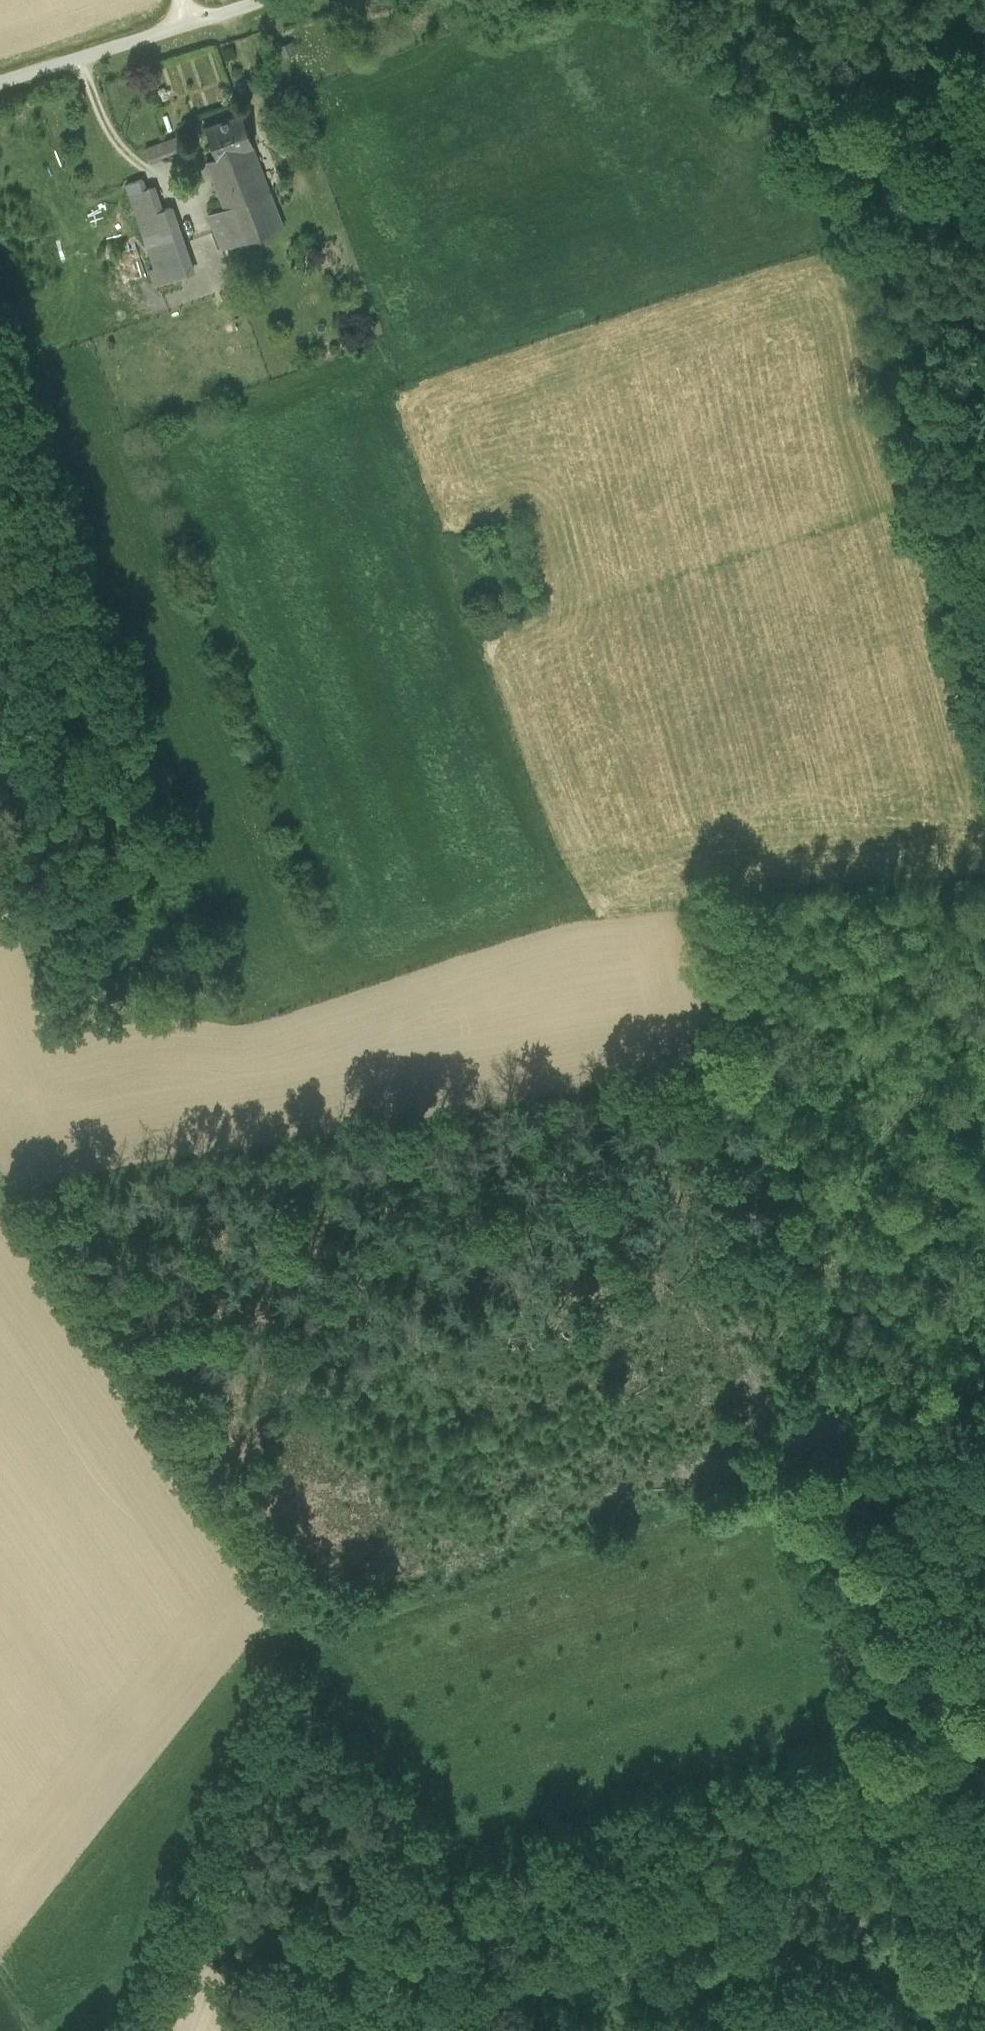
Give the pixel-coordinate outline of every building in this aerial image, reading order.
[(238,115),(201,129),(212,159),(205,162),(222,208),(206,214),(219,247),(280,224),(238,115)] [(174,140),(142,151),(147,164),(157,160),(157,159),(178,151),(174,140)] [(140,178),(125,183),(153,266),(148,268),(153,283),(190,270),(168,207),(160,209),(152,185),(143,187),(140,178)]
